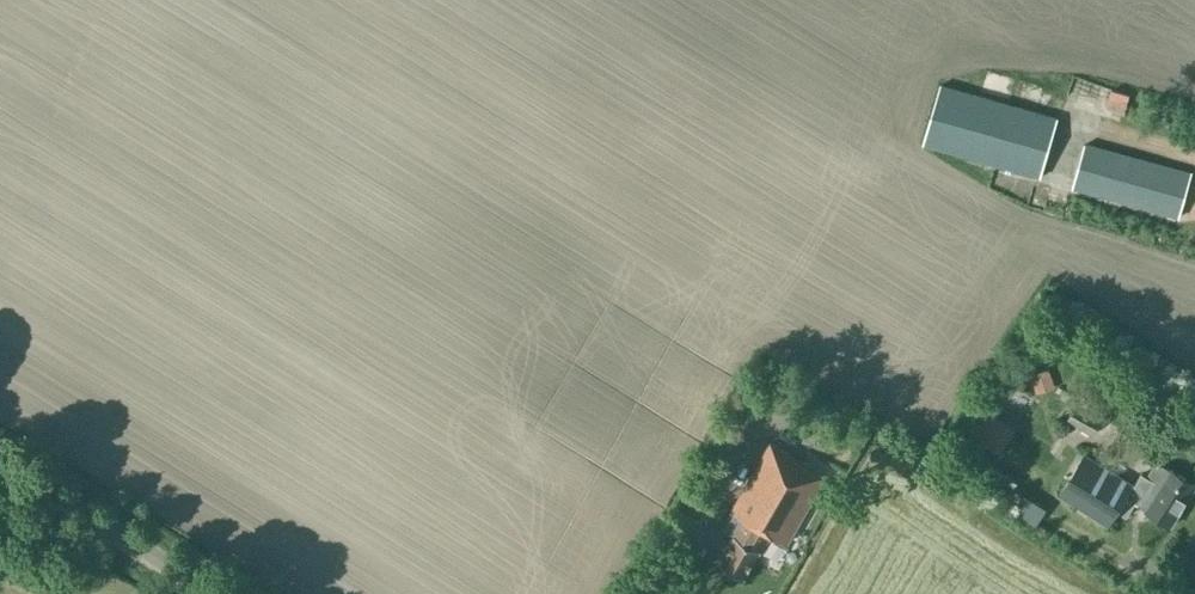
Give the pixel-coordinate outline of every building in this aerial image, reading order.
[(923,143),(1041,177),(1058,118),(941,84),(923,143)] [(1020,105),(1039,106),(1039,93),(1021,92),(1020,105)] [(1191,212),(1182,209),(1192,172),(1086,142),(1072,187),(1179,218),(1180,216),(1189,219),(1191,212)] [(1019,373),(1028,375),(1032,357),(1022,355),(1019,373)] [(1031,375),(1037,393),(1056,387),(1049,368),(1031,375)] [(1066,420),(1091,434),(1101,417),(1096,414),(1101,407),(1082,395),(1077,403),(1066,420)] [(770,441),(732,509),(732,510),(725,522),(742,532),(730,554),(724,565),(743,576),(750,565),(769,531),(787,541),(826,473),(770,441)] [(1142,472),(1134,484),(1085,453),(1058,495),(1108,526),(1119,510),(1127,515),(1135,501),(1146,508),(1145,508),(1171,524),(1194,486),(1194,483),(1171,468),(1170,468),(1157,460),(1147,476),(1142,472)] [(985,472),(1012,490),(1018,482),(991,463),(985,472)]
